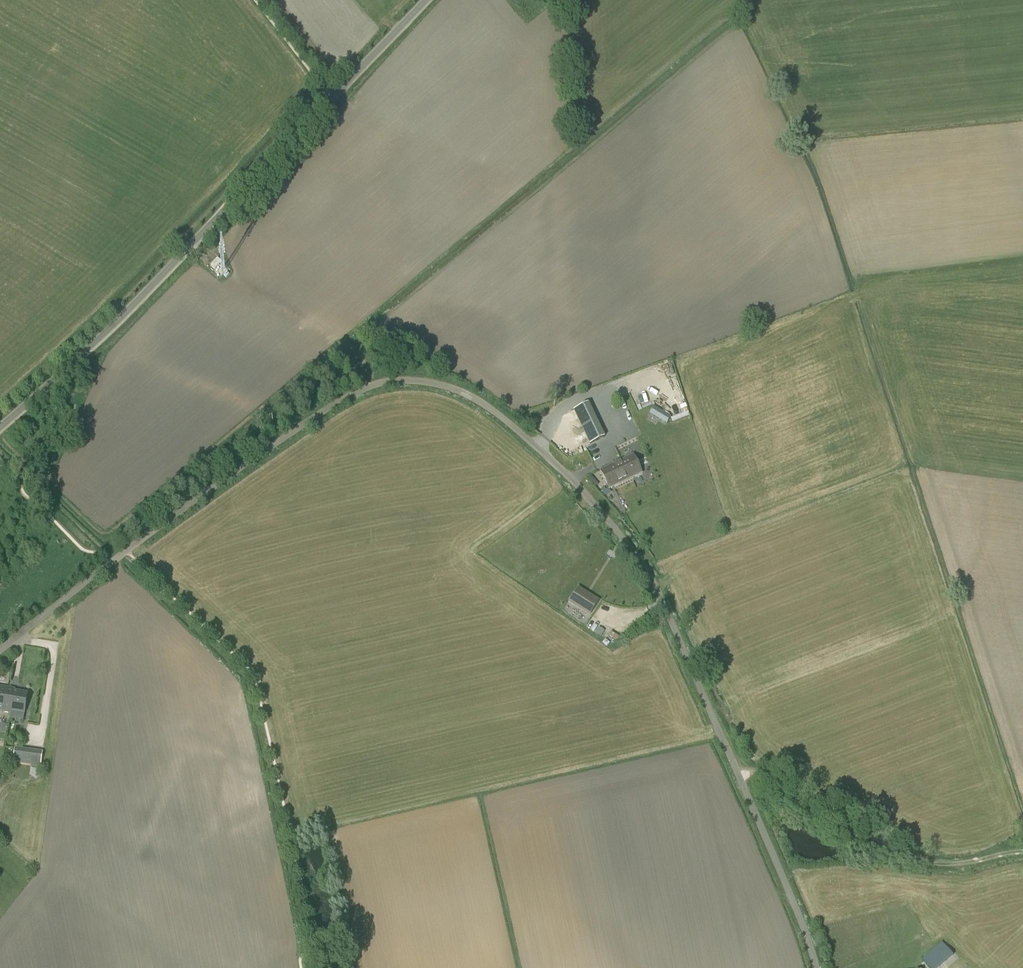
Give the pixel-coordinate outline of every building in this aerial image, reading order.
[(218,258),(210,266),(215,270),(222,263),(218,258)] [(666,424),(671,417),(663,412),(659,420),(666,424)] [(604,437),(600,428),(585,435),(589,444),(604,437)] [(609,489),(642,473),(633,454),(600,470),(609,489)] [(589,616),(598,601),(578,588),(568,603),(589,616)] [(28,693),(14,691),(14,689),(0,686),(0,712),(10,713),(10,711),(24,713),(28,693)] [(13,763),(22,764),(24,749),(15,747),(13,763)] [(923,960),(931,967),(940,967),(955,954),(943,941),(923,960)]
